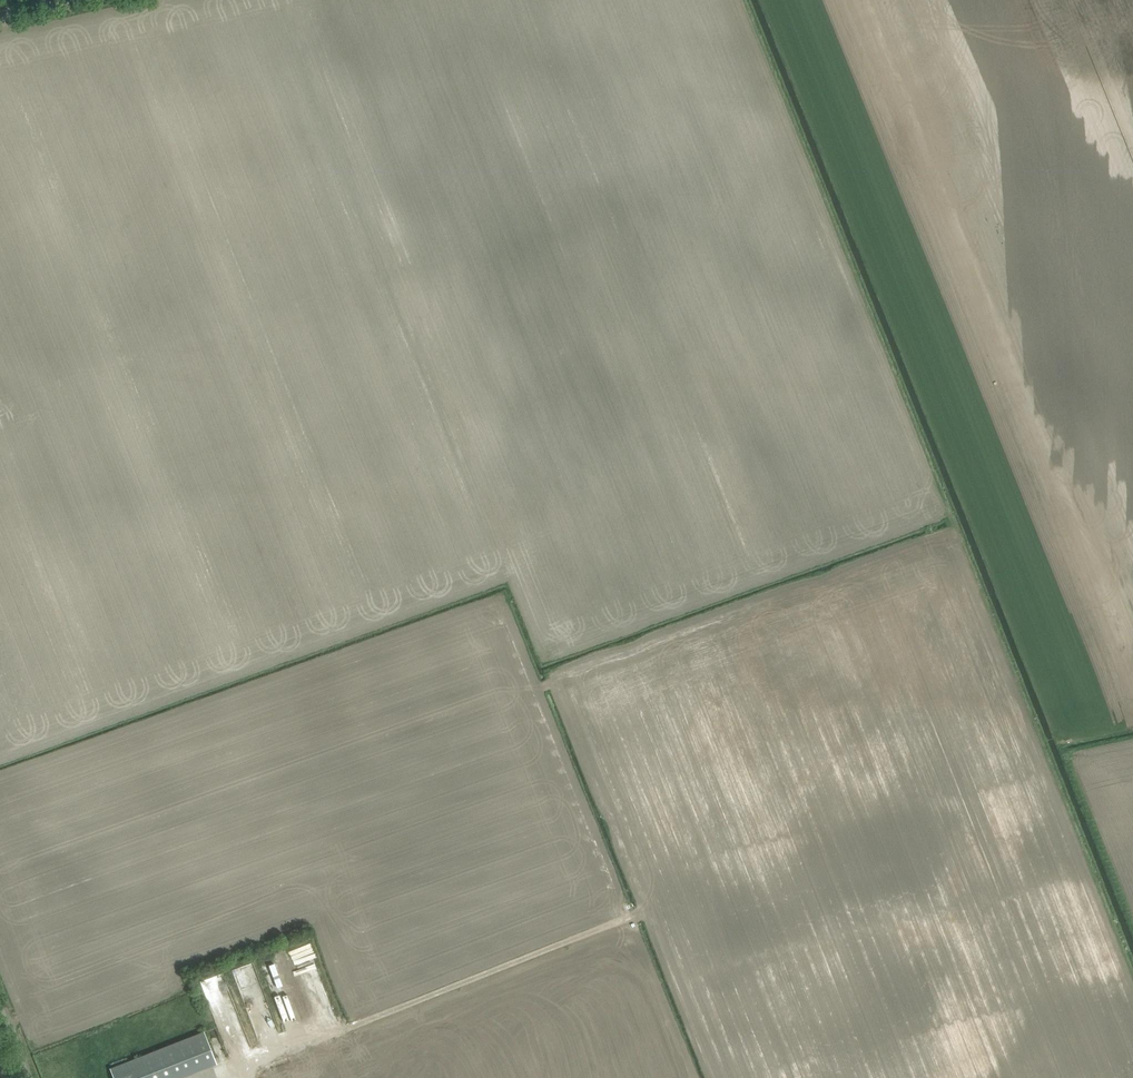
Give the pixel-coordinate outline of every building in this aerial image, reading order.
[(252,962),(232,970),(246,1008),(262,1002),(259,994),(254,996),(252,988),(256,986),(258,992),(262,990),(252,962)] [(266,974),(279,1005),(294,999),(281,968),(266,974)] [(121,1065),(111,1069),(114,1077),(182,1077),(217,1064),(205,1033),(121,1065)]
